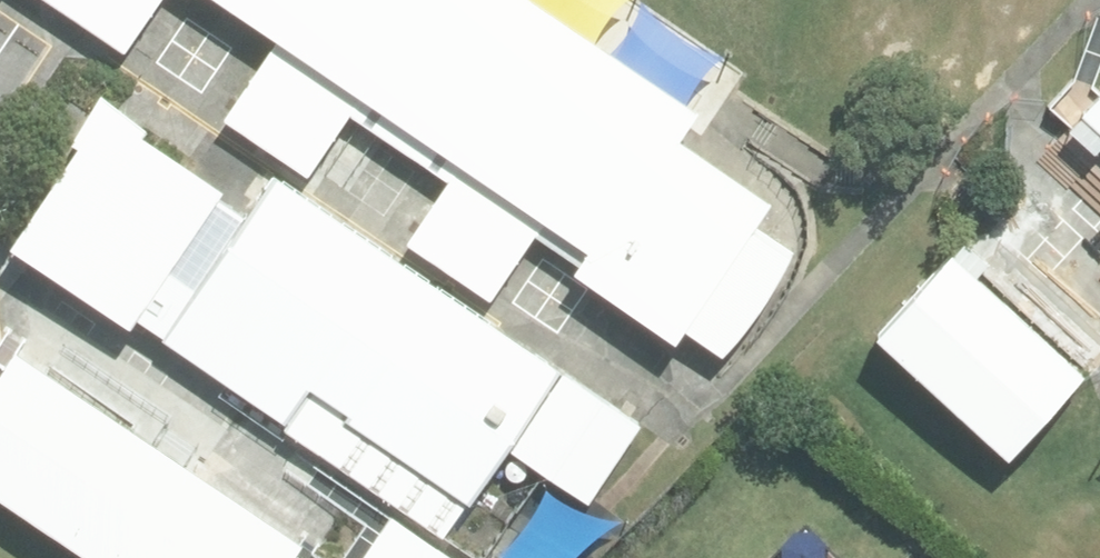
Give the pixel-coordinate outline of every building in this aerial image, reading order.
[(135,42),(164,0),(74,0),(135,42)] [(286,28),(371,86),(469,153),(555,210),(544,227),(589,256),(585,261),(689,334),(787,191),(691,125),(709,99),(563,0),(245,0),(286,28)] [(371,86),(286,28),(231,109),(316,166),(371,86)] [(114,97),(20,234),(141,315),(235,179),(114,97)] [(555,210),(469,153),(416,233),(502,290),(544,227),(555,210)] [(283,165),(171,331),(294,414),(319,377),(361,405),(357,412),(480,495),(516,442),(568,365),(572,359),(283,165)] [(1096,365),(962,241),(888,321),(1021,445),(1096,365)] [(0,390),(0,481),(119,557),(297,557),(306,544),(315,530),(30,345),(0,390)] [(647,418),(568,365),(516,442),(595,495),(647,418)] [(401,508),(368,557),(477,557),(401,508)] [(306,544),(297,557),(327,557),(306,544)]
